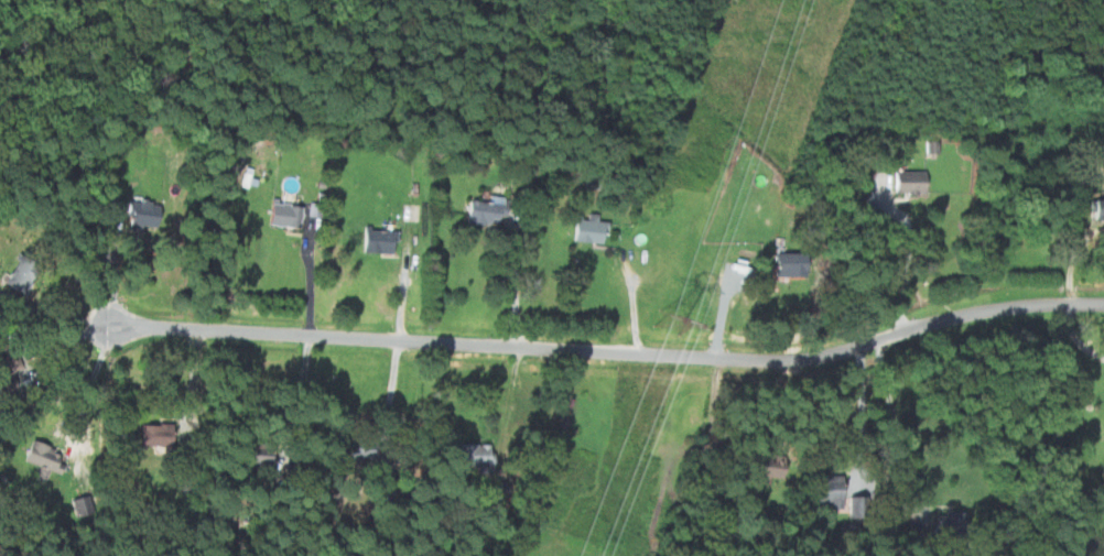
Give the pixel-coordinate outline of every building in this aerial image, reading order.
[(890,194),(924,194),(924,171),(890,171),(890,194)] [(487,202),(464,201),(462,224),(498,226),(499,197),(487,196),(487,202)] [(298,228),(299,205),(265,203),(264,226),(298,228)] [(604,244),(606,222),(596,221),(596,215),(585,214),(585,217),(572,215),(569,241),(604,244)] [(395,232),(369,232),(369,226),(359,225),(359,253),(394,253),(395,232)] [(795,276),(795,253),(770,254),(771,277),(795,276)] [(172,425),(140,424),(139,445),(171,446),(172,425)] [(54,474),(62,455),(27,440),(19,460),(54,474)] [(479,465),(480,445),(459,444),(458,465),(479,465)] [(774,481),(779,458),(748,452),(743,474),(774,481)] [(839,475),(807,476),(808,503),(840,502),(839,475)]
